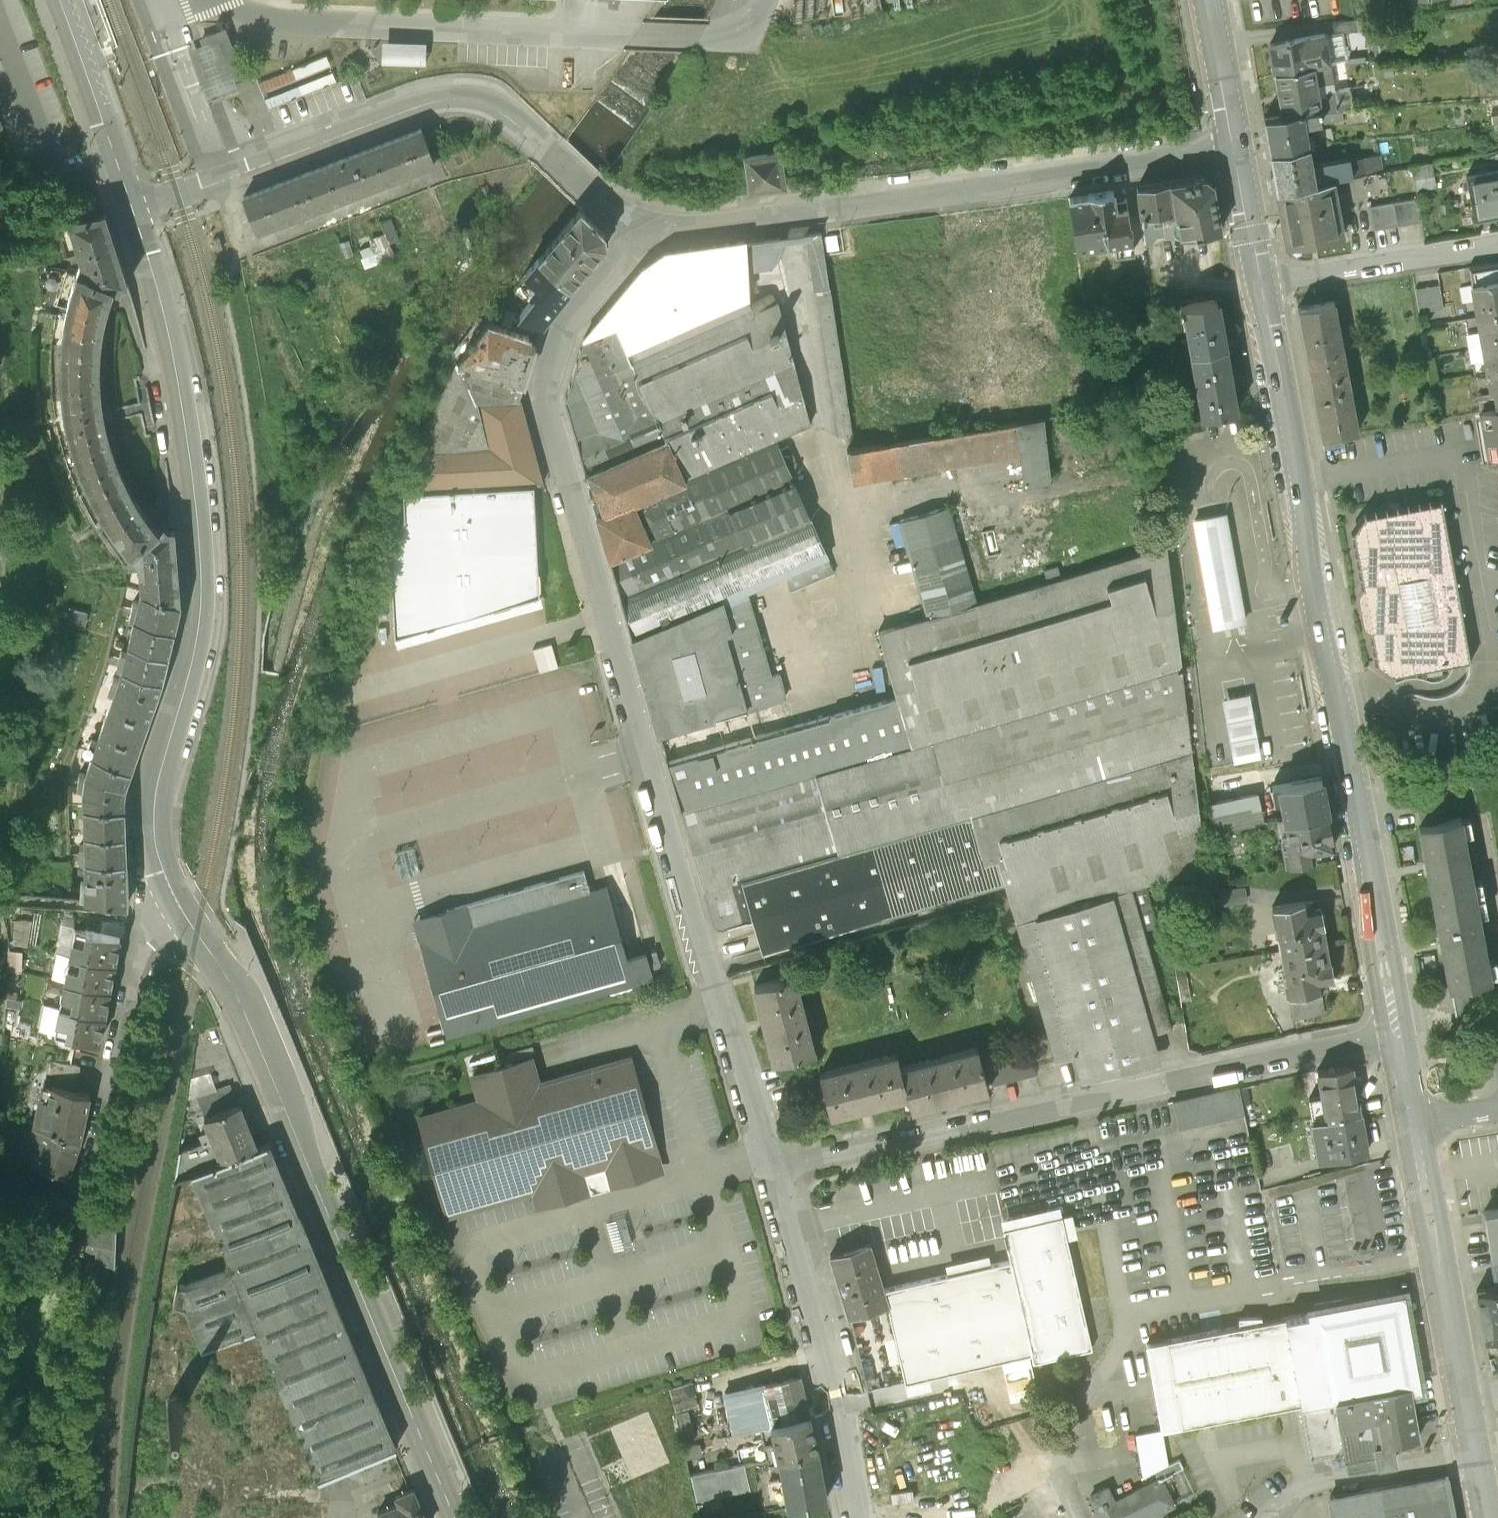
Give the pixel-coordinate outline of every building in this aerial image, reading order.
[(1327,28),(1328,40),(1352,37),(1350,24),(1327,28)] [(242,75),(224,30),(202,38),(216,76),(212,78),(218,92),(235,86),(232,79),(242,75)] [(383,39),(383,62),(427,63),(428,40),(383,39)] [(1273,51),(1278,79),(1320,71),(1334,69),(1328,40),(1273,51)] [(258,78),(269,106),(338,80),(327,51),(258,78)] [(1320,71),(1278,79),(1285,118),(1327,110),(1324,92),(1320,71)] [(1344,88),(1324,92),(1327,110),(1331,126),(1350,122),(1344,88)] [(1260,122),(1268,161),(1324,151),(1319,128),(1331,126),(1327,110),(1285,118),(1260,122)] [(429,129),(391,143),(404,176),(442,162),(429,129)] [(391,143),(354,156),(366,190),(404,176),(391,143)] [(1268,161),(1274,196),(1324,187),(1336,185),(1372,178),(1368,156),(1326,164),(1324,151),(1268,161)] [(781,182),(778,155),(750,159),(753,186),(781,182)] [(354,156),(316,170),(329,204),(366,190),(354,156)] [(1417,185),(1435,184),(1434,161),(1416,161),(1417,185)] [(316,170),(278,184),(291,218),(329,204),(316,170)] [(1466,178),(1472,218),(1497,215),(1497,173),(1466,178)] [(1207,180),(1141,189),(1146,223),(1184,218),(1186,235),(1220,230),(1214,185),(1207,180)] [(278,184),(241,198),(253,232),(291,218),(278,184)] [(1324,187),(1274,196),(1285,250),(1347,239),(1336,185),(1324,187)] [(1120,193),(1069,201),(1076,249),(1130,242),(1131,251),(1142,250),(1136,206),(1122,208),(1120,193)] [(1412,199),(1368,206),(1372,230),(1416,222),(1412,199)] [(605,234),(580,209),(540,258),(571,285),(607,243),(605,234)] [(1184,218),(1146,223),(1148,240),(1186,235),(1184,218)] [(81,267),(80,272),(115,293),(119,288),(127,285),(110,221),(72,233),(81,267)] [(830,288),(821,230),(789,235),(777,236),(778,242),(789,240),(806,238),(814,290),(816,290),(830,288)] [(751,921),(762,955),(1000,885),(1006,884),(1057,1063),(1080,1058),(1087,1081),(1168,1059),(1122,894),(1207,869),(1167,549),(972,602),(946,510),(896,524),(921,616),(879,632),(893,695),(790,729),(750,591),(829,553),(781,447),(813,432),(779,301),(758,310),(755,272),(770,272),(779,263),(783,250),(775,240),(752,244),(752,242),(665,254),(641,267),(584,338),(564,399),(585,474),(628,640),(713,927),(720,932),(751,921)] [(542,321),(571,285),(540,258),(526,273),(537,282),(522,302),(526,306),(521,314),(542,321)] [(1468,274),(1475,320),(1497,316),(1497,269),(1468,274)] [(115,293),(80,272),(73,285),(68,300),(64,314),(62,329),(102,337),(104,326),(106,315),(110,304),(115,293)] [(1419,307),(1444,304),(1442,280),(1416,283),(1419,307)] [(852,435),(830,288),(816,290),(839,437),(852,435)] [(1234,326),(1230,300),(1199,305),(1208,358),(1240,352),(1236,326),(1234,326)] [(1340,301),(1299,308),(1306,350),(1348,343),(1340,301)] [(504,308),(499,324),(528,334),(526,342),(536,345),(542,321),(521,314),(504,308)] [(1475,320),(1480,350),(1497,347),(1497,316),(1475,320)] [(499,324),(488,321),(459,361),(524,382),(536,345),(526,342),(528,334),(499,324)] [(102,337),(62,329),(59,346),(58,363),(59,380),(60,397),(99,391),(99,378),(99,365),(100,351),(102,337)] [(1348,343),(1306,350),(1313,390),(1355,382),(1348,343)] [(1480,350),(1483,365),(1492,364),(1494,377),(1497,377),(1497,347),(1480,350)] [(1250,412),(1240,352),(1208,358),(1218,417),(1250,412)] [(524,382),(459,361),(458,362),(447,384),(437,403),(426,425),(417,445),(403,491),(458,489),(533,484),(542,484),(519,397),(524,382)] [(1484,379),(1486,394),(1492,393),(1494,408),(1497,407),(1497,377),(1494,377),(1484,379)] [(1355,382),(1313,390),(1322,439),(1363,431),(1355,382)] [(72,456),(110,444),(107,432),(104,420),(101,406),(99,391),(60,397),(63,412),(66,428),(68,442),(72,456)] [(1497,460),(1497,407),(1494,408),(1482,410),(1489,461),(1497,460)] [(1044,419),(1016,424),(1021,454),(1025,485),(1054,480),(1044,419)] [(1016,424),(848,450),(852,480),(1021,454),(1016,424)] [(96,511),(130,492),(124,480),(119,467),(114,455),(110,444),(72,456),(77,468),(83,482),(89,498),(96,511)] [(465,617),(468,626),(542,605),(539,596),(533,484),(458,489),(465,617)] [(458,489),(403,491),(404,518),(390,552),(394,637),(397,646),(468,626),(465,617),(458,489)] [(138,503),(130,492),(96,511),(105,526),(115,540),(125,554),(136,567),(165,539),(155,527),(146,515),(138,503)] [(1366,517),(1355,533),(1365,584),(1359,595),(1364,622),(1375,628),(1382,661),(1399,671),(1466,658),(1437,504),(1366,517)] [(1233,557),(1224,513),(1209,516),(1194,519),(1215,627),(1229,624),(1245,621),(1233,557)] [(183,600),(176,537),(169,538),(167,536),(165,539),(136,567),(139,592),(183,600)] [(183,600),(139,592),(135,606),(130,605),(126,619),(138,622),(176,632),(183,600)] [(176,632),(138,622),(135,631),(131,630),(126,646),(132,648),(169,659),(176,632)] [(536,652),(544,667),(558,660),(551,645),(536,652)] [(169,659),(132,648),(130,658),(123,656),(119,672),(126,674),(163,683),(169,659)] [(163,683),(126,674),(122,687),(116,685),(111,698),(117,700),(114,710),(151,722),(163,683)] [(1247,695),(1218,700),(1229,757),(1257,752),(1247,695)] [(151,722),(114,710),(109,726),(103,723),(99,733),(105,735),(101,747),(138,760),(151,722)] [(127,791),(138,760),(101,747),(100,751),(94,749),(91,760),(96,762),(90,780),(127,791)] [(1328,777),(1274,786),(1277,804),(1290,802),(1293,823),(1334,816),(1328,777)] [(85,802),(86,816),(124,814),(124,808),(127,791),(90,780),(86,793),(80,793),(80,802),(85,802)] [(77,827),(78,843),(84,842),(126,841),(124,814),(86,816),(86,827),(77,827)] [(1339,845),(1334,816),(1293,823),(1295,835),(1283,837),(1287,863),(1333,855),(1332,846),(1339,845)] [(1478,896),(1463,818),(1442,822),(1417,826),(1432,905),(1478,896)] [(126,841),(84,842),(85,852),(78,852),(78,868),(86,868),(127,866),(126,841)] [(127,866),(86,868),(87,892),(81,891),(80,907),(127,911),(128,900),(127,866)] [(661,978),(654,952),(634,958),(614,887),(597,891),(591,870),(413,919),(446,1037),(661,978)] [(1493,975),(1478,896),(1432,905),(1447,984),(1493,975)] [(1318,905),(1277,911),(1284,960),(1337,951),(1334,935),(1338,930),(1336,920),(1331,917),(1321,919),(1318,905)] [(120,943),(75,934),(70,960),(115,969),(120,943)] [(1340,970),(1337,951),(1284,960),(1292,1010),(1338,1003),(1336,991),(1346,989),(1350,982),(1348,973),(1340,970)] [(115,969),(70,960),(65,986),(110,995),(115,969)] [(801,976),(752,988),(772,1066),(821,1053),(801,976)] [(1471,979),(1447,984),(1454,1022),(1479,1017),(1471,979)] [(110,995),(65,986),(59,1012),(105,1021),(110,995)] [(105,1021),(59,1012),(54,1039),(99,1048),(105,1021)] [(982,1054),(990,1085),(1035,1074),(1027,1043),(982,1054)] [(978,1050),(900,1068),(908,1101),(910,1110),(988,1092),(978,1050)] [(827,1072),(838,1117),(908,1101),(900,1068),(897,1056),(827,1072)] [(449,1212),(532,1191),(536,1206),(660,1170),(632,1058),(543,1083),(536,1058),(472,1075),(479,1101),(424,1115),(449,1212)] [(1335,1080),(1331,1081),(1338,1122),(1377,1116),(1368,1065),(1334,1071),(1335,1080)] [(80,1074),(49,1067),(47,1078),(54,1080),(51,1093),(75,1098),(80,1074)] [(230,1087),(196,1101),(204,1120),(238,1106),(230,1087)] [(1239,1087),(1173,1101),(1179,1129),(1245,1115),(1239,1087)] [(75,1098),(51,1093),(49,1106),(39,1104),(32,1132),(43,1135),(79,1143),(88,1101),(75,1098)] [(238,1106),(204,1120),(209,1131),(199,1135),(203,1145),(179,1155),(174,1184),(194,1175),(257,1148),(239,1106),(238,1106)] [(1383,1151),(1377,1116),(1338,1122),(1321,1125),(1328,1161),(1383,1151)] [(79,1143),(43,1135),(39,1146),(29,1143),(26,1154),(37,1157),(33,1169),(67,1180),(79,1143)] [(397,1447),(299,1212),(298,1213),(269,1143),(257,1148),(194,1175),(233,1266),(188,1285),(179,1284),(177,1302),(185,1303),(206,1354),(258,1332),(319,1479),(397,1447)] [(1485,1212),(1493,1256),(1497,1255),(1497,1210),(1485,1212)] [(1079,1233),(1073,1211),(1063,1214),(1069,1235),(1079,1233)] [(1014,1263),(885,1293),(889,1309),(895,1337),(885,1340),(890,1362),(900,1359),(908,1393),(930,1388),(927,1377),(1035,1352),(1038,1363),(1090,1351),(1059,1213),(1004,1225),(1014,1263)] [(76,1266),(114,1269),(118,1220),(80,1216),(76,1266)] [(834,1257),(850,1319),(889,1309),(885,1293),(873,1246),(834,1257)] [(1479,1292),(1487,1338),(1497,1336),(1497,1289),(1479,1292)] [(1412,1292),(1150,1337),(1167,1429),(1297,1407),(1306,1458),(1346,1451),(1337,1400),(1416,1387),(1428,1384),(1412,1292)] [(764,1389),(772,1425),(810,1417),(802,1381),(764,1389)] [(669,1391),(675,1412),(698,1405),(692,1385),(669,1391)] [(1424,1435),(1416,1387),(1337,1400),(1346,1451),(1349,1468),(1392,1460),(1389,1441),(1424,1435)] [(772,1425),(764,1389),(713,1401),(718,1424),(734,1421),(737,1434),(772,1425)] [(818,1450),(810,1417),(772,1425),(775,1442),(764,1444),(767,1461),(779,1459),(818,1450)] [(818,1450),(779,1459),(783,1478),(766,1482),(770,1498),(788,1494),(790,1503),(828,1494),(818,1450)] [(752,1490),(747,1465),(696,1475),(700,1500),(752,1490)] [(1329,1517),(1452,1517),(1444,1473),(1325,1495),(1329,1517)] [(1096,1507),(1101,1517),(1136,1517),(1171,1503),(1160,1479),(1096,1507)] [(399,1503),(377,1512),(380,1517),(426,1517),(413,1487),(396,1495),(399,1503)]
